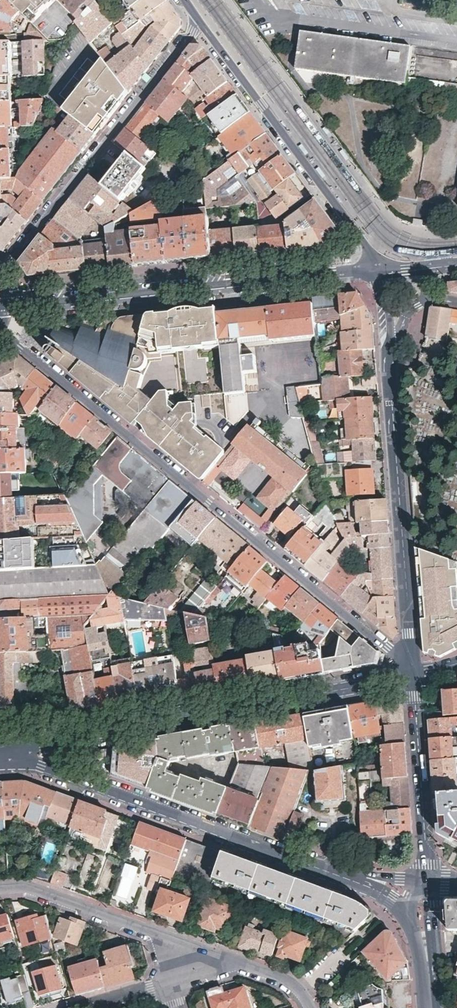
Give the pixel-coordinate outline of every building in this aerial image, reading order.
[(10,0),(0,0),(0,33),(11,33),(11,27),(11,25),(12,24),(12,22),(13,21),(14,19),(16,15),(21,10),(15,5),(10,0)] [(33,22),(40,15),(48,7),(42,0),(10,0),(15,5),(21,10),(27,17),(32,21),(33,22)] [(79,19),(97,0),(60,0),(79,19)] [(116,23),(112,19),(102,6),(97,0),(79,19),(77,22),(93,43),(113,24),(114,26),(117,24),(116,23)] [(131,6),(126,11),(128,14),(134,10),(146,0),(126,0),(131,6)] [(134,10),(143,21),(144,20),(169,1),(169,0),(146,0),(134,10)] [(169,1),(144,20),(148,24),(155,18),(159,23),(155,26),(171,40),(177,33),(181,28),(182,18),(175,9),(169,1)] [(124,17),(116,23),(117,24),(123,31),(133,43),(146,28),(149,30),(137,45),(136,43),(134,45),(139,53),(150,68),(153,64),(160,54),(171,40),(155,26),(152,29),(148,24),(144,20),(143,21),(134,10),(128,14),(124,17)] [(112,19),(116,23),(124,17),(120,13),(112,19)] [(40,15),(33,22),(34,23),(41,16),(40,15)] [(46,39),(49,38),(34,23),(33,22),(32,21),(27,30),(25,30),(25,32),(25,39),(46,39)] [(141,79),(150,68),(139,53),(134,45),(133,43),(123,31),(117,37),(117,42),(125,51),(118,57),(107,46),(100,52),(105,58),(131,93),(141,79)] [(306,36),(299,35),(293,71),(403,87),(409,47),(306,32),(306,36)] [(25,40),(26,76),(46,75),(46,39),(25,39),(25,40)] [(11,76),(17,76),(16,73),(13,73),(12,40),(0,41),(0,76),(11,76)] [(179,63),(188,72),(206,49),(203,45),(193,45),(185,55),(179,63)] [(195,78),(212,59),(208,53),(206,49),(188,72),(195,78)] [(78,122),(96,136),(110,118),(122,103),(131,93),(105,58),(99,67),(88,58),(60,94),(71,102),(64,110),(70,115),(78,122)] [(207,99),(230,82),(221,71),(212,59),(195,78),(193,81),(197,80),(202,88),(189,98),(195,104),(198,106),(201,103),(207,99)] [(172,71),(166,79),(182,93),(193,81),(195,78),(188,72),(179,63),(172,71)] [(0,76),(0,100),(12,100),(11,76),(0,76)] [(182,93),(166,79),(156,92),(147,103),(165,119),(169,122),(189,98),(182,93)] [(198,106),(195,104),(198,123),(209,115),(238,94),(234,88),(230,82),(207,99),(214,108),(208,112),(201,103),(198,106)] [(223,133),(252,112),(244,101),(238,94),(209,115),(223,133)] [(45,98),(44,98),(12,100),(0,100),(0,127),(11,127),(35,126),(36,126),(37,121),(40,115),(45,98)] [(165,119),(147,103),(132,122),(128,127),(141,138),(147,129),(153,134),(165,119)] [(225,164),(267,133),(258,120),(252,112),(223,133),(219,135),(232,153),(222,160),(225,164)] [(50,124),(40,115),(37,121),(49,131),(52,133),(56,129),(50,124)] [(58,130),(84,151),(92,141),(96,136),(78,122),(70,115),(58,130)] [(326,126),(323,128),(329,137),(332,135),(326,126)] [(11,127),(0,127),(0,150),(12,149),(11,127)] [(141,138),(128,127),(120,137),(115,143),(128,154),(129,154),(129,153),(146,167),(147,166),(158,152),(157,152),(141,138)] [(37,211),(40,207),(65,175),(76,169),(84,151),(58,130),(56,129),(52,133),(49,131),(19,170),(16,178),(12,189),(21,196),(19,198),(11,192),(7,205),(28,222),(37,211)] [(215,171),(204,179),(207,200),(208,209),(233,206),(257,203),(245,186),(243,185),(230,195),(220,195),(219,190),(243,172),(274,214),(278,219),(311,193),(310,191),(305,184),(299,177),(274,143),(267,133),(225,164),(215,171)] [(211,142),(199,135),(201,148),(211,142)] [(303,144),(300,146),(306,155),(309,153),(303,144)] [(0,150),(0,179),(13,178),(12,164),(15,164),(14,161),(12,161),(12,158),(13,158),(13,155),(12,155),(12,149),(0,150)] [(343,149),(340,151),(347,161),(349,158),(343,149)] [(127,202),(138,211),(143,208),(150,204),(133,191),(147,174),(145,172),(149,168),(147,166),(146,167),(129,153),(129,154),(128,154),(104,185),(123,200),(124,200),(127,202)] [(204,172),(204,175),(204,179),(215,171),(211,166),(204,172)] [(320,167),(317,169),(324,178),(326,176),(320,167)] [(266,220),(274,214),(243,172),(219,190),(220,195),(230,195),(243,185),(245,186),(257,203),(266,220)] [(104,185),(91,174),(80,188),(71,199),(107,228),(116,223),(121,220),(116,216),(113,213),(123,200),(104,185)] [(204,179),(204,175),(194,181),(196,208),(200,208),(199,201),(207,200),(204,179)] [(12,189),(16,178),(13,178),(0,179),(0,190),(10,189),(10,192),(8,192),(8,194),(0,195),(0,205),(7,205),(11,192),(12,189)] [(192,182),(183,187),(186,221),(187,238),(188,243),(190,261),(202,260),(213,258),(210,231),(208,209),(207,200),(199,201),(200,208),(196,208),(192,208),(192,203),(190,203),(190,191),(192,190),(192,182)] [(143,208),(138,211),(133,214),(133,221),(133,223),(164,220),(162,198),(150,204),(143,208)] [(63,210),(56,219),(83,241),(107,228),(71,199),(63,210)] [(316,200),(299,212),(324,245),(332,240),(341,234),(328,215),(316,200)] [(127,202),(116,216),(121,220),(124,219),(133,214),(138,211),(127,202)] [(2,250),(5,251),(16,237),(28,222),(7,205),(0,205),(0,217),(5,217),(10,221),(5,229),(4,226),(3,224),(0,223),(0,249),(2,250)] [(286,226),(289,250),(302,249),(304,249),(322,247),(324,245),(299,212),(286,222),(286,226)] [(133,221),(133,214),(124,219),(124,223),(133,221)] [(83,241),(56,219),(48,228),(31,250),(20,263),(23,265),(27,271),(30,275),(31,277),(63,274),(86,271),(83,241)] [(166,248),(167,263),(180,262),(190,261),(188,243),(186,244),(185,238),(187,238),(186,221),(164,223),(163,223),(164,228),(165,242),(168,242),(168,248),(166,248)] [(107,228),(111,269),(121,268),(137,266),(134,231),(117,233),(116,223),(107,228)] [(260,226),(235,229),(238,256),(250,255),(263,253),(260,228),(260,226)] [(260,228),(263,253),(275,252),(289,250),(286,226),(260,228)] [(107,228),(83,241),(86,271),(100,270),(111,269),(107,228)] [(167,263),(166,248),(165,242),(164,228),(134,231),(137,266),(152,265),(167,263)] [(235,229),(210,231),(213,258),(227,257),(238,256),(235,229)] [(450,284),(448,293),(455,293),(456,293),(456,283),(450,284)] [(338,296),(341,316),(366,307),(360,297),(358,293),(347,295),(338,296)] [(323,297),(312,298),(312,305),(314,320),(341,317),(341,316),(338,296),(323,297)] [(218,314),(221,343),(222,347),(227,396),(246,393),(242,345),(241,339),(273,337),(273,342),(316,338),(314,320),(312,305),(266,309),(218,314)] [(344,351),(362,350),(376,349),(374,328),(373,319),(366,307),(341,316),(341,317),(343,327),(333,338),(335,340),(339,335),(343,336),(344,351)] [(427,339),(449,342),(451,323),(456,324),(456,311),(432,307),(426,330),(427,331),(428,333),(428,336),(427,339)] [(146,315),(153,350),(160,349),(175,347),(175,352),(184,351),(183,341),(196,340),(197,349),(208,348),(207,344),(221,343),(218,314),(218,311),(210,312),(210,311),(173,315),(165,316),(165,313),(146,315)] [(127,391),(132,373),(132,372),(134,372),(135,372),(136,372),(137,372),(139,371),(141,371),(142,370),(143,369),(145,368),(146,367),(147,365),(147,364),(147,363),(147,361),(147,360),(147,359),(147,357),(146,356),(145,354),(145,353),(144,352),(143,352),(142,351),(141,351),(140,350),(138,349),(146,315),(128,317),(107,319),(102,320),(99,323),(97,326),(82,321),(78,331),(61,325),(57,324),(52,339),(55,342),(127,391)] [(242,345),(273,342),(273,337),(241,339),(242,345)] [(183,341),(184,351),(197,349),(196,340),(183,341)] [(99,396),(137,428),(154,401),(141,391),(144,377),(132,373),(127,391),(55,342),(53,346),(51,346),(49,347),(48,347),(47,349),(47,351),(47,354),(99,396)] [(349,377),(364,375),(362,350),(344,351),(339,352),(342,377),(349,377)] [(37,371),(26,362),(17,355),(13,358),(7,362),(1,365),(0,366),(0,395),(9,394),(9,388),(11,389),(13,389),(16,389),(17,387),(18,386),(18,384),(23,388),(37,371)] [(37,371),(23,388),(28,391),(20,399),(28,414),(30,419),(33,424),(39,415),(35,411),(42,403),(44,404),(41,407),(43,409),(57,388),(45,378),(37,371)] [(365,384),(378,383),(378,374),(364,375),(365,384)] [(340,401),(346,400),(351,400),(349,377),(342,377),(324,379),(326,402),(340,401)] [(297,389),(301,404),(326,402),(324,379),(321,379),(322,387),(297,389)] [(257,387),(249,387),(249,393),(285,390),(284,384),(275,385),(275,383),(257,385),(257,387)] [(43,409),(42,411),(60,426),(76,404),(67,397),(57,388),(43,409)] [(288,390),(291,418),(305,420),(301,404),(297,389),(288,390)] [(285,390),(249,393),(250,398),(258,397),(258,399),(276,398),(276,394),(285,394),(285,390)] [(154,401),(137,428),(161,447),(203,482),(217,465),(218,463),(227,453),(216,444),(197,428),(195,403),(175,405),(174,399),(174,392),(160,394),(154,401)] [(246,393),(227,396),(229,422),(237,428),(248,412),(246,393)] [(9,394),(0,395),(0,415),(19,415),(19,411),(14,412),(13,394),(9,394)] [(346,400),(347,412),(348,420),(373,418),(372,398),(368,398),(351,400),(346,400)] [(81,434),(94,418),(85,411),(76,404),(60,426),(76,439),(81,434)] [(0,415),(0,429),(19,428),(19,420),(19,415),(0,415)] [(94,418),(81,434),(96,447),(93,451),(95,453),(112,433),(102,425),(94,418)] [(373,418),(348,420),(349,440),(374,438),(373,418)] [(306,423),(311,443),(318,442),(315,423),(306,423)] [(249,426),(244,433),(235,444),(239,447),(223,467),(237,479),(253,459),(276,478),(260,498),(273,509),(289,489),(294,493),(308,475),(249,426)] [(24,428),(19,428),(0,429),(0,451),(26,450),(24,428)] [(131,449),(117,437),(94,466),(104,475),(123,490),(130,481),(122,474),(120,471),(120,468),(120,464),(121,461),(130,450),(131,449)] [(373,461),(376,461),(374,438),(349,440),(344,440),(345,445),(356,444),(356,462),(373,461)] [(81,444),(76,440),(57,462),(56,464),(60,468),(81,444)] [(235,444),(227,453),(218,463),(223,467),(239,447),(235,444)] [(146,509),(170,481),(150,464),(131,449),(130,450),(121,461),(120,464),(120,468),(120,471),(122,474),(130,481),(123,490),(117,490),(116,491),(116,503),(122,508),(132,497),(146,509)] [(13,474),(27,473),(26,460),(26,450),(0,451),(0,474),(13,474)] [(48,462),(52,469),(56,464),(57,462),(51,456),(47,460),(48,462)] [(375,494),(373,461),(356,462),(334,463),(335,471),(341,470),(342,477),(349,477),(349,482),(346,482),(346,487),(349,486),(350,497),(375,494)] [(334,463),(317,464),(318,469),(319,473),(335,472),(335,471),(334,463)] [(54,475),(60,468),(56,464),(52,469),(53,472),(54,475)] [(212,489),(225,472),(217,465),(203,482),(212,489)] [(97,565),(98,567),(113,549),(97,533),(103,523),(104,475),(94,466),(77,488),(64,495),(84,536),(97,565)] [(0,474),(0,499),(21,498),(21,491),(14,492),(13,474),(0,474)] [(170,529),(194,500),(182,491),(170,481),(146,509),(145,511),(131,528),(113,549),(98,567),(97,567),(105,585),(106,586),(114,593),(115,594),(158,543),(170,529)] [(84,536),(64,495),(21,498),(0,499),(0,541),(9,540),(20,539),(19,527),(38,526),(39,538),(84,536)] [(326,501),(328,505),(338,504),(337,496),(325,497),(326,501)] [(244,502),(258,514),(262,509),(248,497),(244,502)] [(370,523),(389,521),(388,509),(387,499),(358,502),(358,506),(355,506),(355,510),(358,510),(359,523),(370,523)] [(326,501),(313,516),(308,524),(295,538),(286,550),(296,559),(305,566),(339,525),(335,518),(328,505),(326,501)] [(200,539),(217,519),(204,509),(198,503),(180,524),(199,539),(200,539)] [(263,531),(269,523),(262,518),(245,504),(239,512),(263,531)] [(289,534),(280,545),(286,550),(295,538),(292,535),(304,521),(308,524),(313,516),(305,510),(300,516),(289,507),(276,523),(289,534)] [(128,525),(131,528),(145,511),(142,508),(128,525)] [(270,508),(262,518),(269,523),(277,513),(270,508)] [(218,553),(234,533),(224,525),(217,519),(200,539),(212,549),(196,568),(201,573),(218,553)] [(295,538),(308,524),(304,521),(292,535),(295,538)] [(371,536),(390,534),(390,528),(389,521),(370,523),(371,536)] [(339,525),(344,535),(345,538),(358,537),(357,533),(354,524),(345,524),(339,525)] [(343,539),(341,537),(344,535),(339,525),(305,566),(315,574),(324,582),(341,561),(351,549),(346,539),(345,540),(345,544),(344,545),(343,547),(340,541),(343,539)] [(174,533),(170,529),(158,543),(162,547),(174,533)] [(234,567),(251,547),(243,540),(234,533),(218,553),(234,567)] [(372,548),(391,547),(391,540),(390,534),(371,536),(372,548)] [(9,540),(10,548),(0,549),(0,571),(97,565),(84,536),(39,538),(20,539),(9,540)] [(346,539),(351,549),(351,550),(364,549),(364,536),(358,537),(345,538),(346,539)] [(10,548),(9,540),(0,541),(0,549),(10,548)] [(416,545),(416,554),(417,559),(419,582),(423,581),(424,595),(425,605),(421,605),(421,616),(423,634),(424,646),(425,653),(429,654),(430,651),(434,650),(437,652),(436,656),(440,657),(456,649),(456,561),(416,545)] [(260,554),(251,547),(234,567),(230,572),(225,577),(244,592),(248,587),(250,584),(261,571),(269,562),(260,554)] [(364,574),(367,580),(394,579),(392,560),(391,547),(372,548),(372,555),(373,575),(364,574)] [(174,555),(181,560),(186,554),(180,549),(174,555)] [(351,550),(356,559),(367,555),(367,549),(364,549),(351,550)] [(341,561),(324,582),(333,589),(342,596),(357,579),(341,566),(343,563),(341,561)] [(106,586),(105,585),(97,567),(98,567),(97,565),(0,571),(0,601),(23,600),(24,609),(24,618),(35,618),(48,617),(49,636),(50,651),(61,650),(63,650),(71,647),(89,640),(87,629),(87,626),(92,619),(96,613),(110,595),(106,586)] [(278,585),(261,571),(250,584),(268,598),(278,585)] [(367,580),(364,574),(362,572),(357,579),(342,596),(350,603),(363,613),(376,598),(367,580)] [(187,599),(200,611),(216,594),(224,601),(231,593),(210,574),(187,599)] [(286,608),(302,589),(294,582),(286,576),(278,585),(268,598),(266,601),(269,603),(271,601),(283,611),(286,608)] [(367,580),(376,598),(395,597),(394,588),(394,579),(367,580)] [(178,598),(161,583),(150,596),(155,600),(151,605),(167,609),(170,609),(178,598)] [(300,628),(320,604),(310,595),(302,589),(286,608),(300,619),(295,624),(300,628)] [(126,619),(123,599),(119,598),(115,594),(114,593),(109,599),(111,610),(104,611),(103,606),(96,613),(92,619),(94,628),(107,626),(107,625),(127,622),(126,619)] [(376,598),(363,613),(379,626),(394,639),(398,633),(398,627),(396,606),(395,597),(376,598)] [(167,609),(151,605),(144,603),(123,599),(126,619),(169,621),(169,620),(167,609)] [(0,601),(0,610),(24,609),(23,600),(0,601)] [(332,630),(339,620),(329,612),(320,604),(300,628),(293,638),(309,642),(320,644),(332,630)] [(186,613),(170,609),(167,609),(169,620),(187,617),(186,613)] [(207,618),(194,615),(186,613),(187,617),(192,644),(211,641),(207,618)] [(37,652),(50,651),(49,636),(36,637),(35,618),(24,618),(0,620),(0,654),(37,652)] [(324,660),(326,673),(334,671),(351,669),(366,666),(377,664),(380,653),(359,636),(339,620),(332,630),(343,639),(355,649),(352,652),(353,655),(339,657),(324,660)] [(94,628),(87,629),(89,640),(93,661),(104,660),(113,658),(112,654),(107,626),(94,628)] [(326,673),(324,660),(322,645),(320,644),(309,642),(308,645),(294,648),(294,649),(287,651),(284,636),(282,636),(276,634),(275,634),(278,652),(283,680),(301,677),(326,673)] [(343,639),(339,657),(353,655),(352,652),(355,649),(343,639)] [(101,712),(96,680),(93,661),(89,640),(71,647),(73,661),(65,662),(73,717),(89,714),(101,712)] [(73,661),(71,647),(63,650),(61,650),(62,663),(65,662),(73,661)] [(197,674),(200,695),(210,693),(220,691),(215,666),(212,648),(193,651),(194,657),(196,667),(205,665),(206,672),(197,674)] [(0,654),(0,673),(1,699),(2,716),(16,716),(15,680),(22,679),(22,666),(37,665),(37,652),(0,654)] [(249,657),(250,661),(254,685),(268,683),(283,680),(278,652),(249,657)] [(178,681),(181,698),(191,696),(200,695),(197,674),(196,667),(194,657),(185,659),(188,675),(185,676),(185,679),(178,681)] [(104,660),(107,678),(116,677),(113,661),(113,658),(104,660)] [(133,660),(133,658),(113,661),(116,677),(123,676),(121,665),(130,664),(130,661),(133,660)] [(135,671),(140,705),(162,701),(181,698),(178,681),(174,658),(171,659),(171,664),(139,670),(135,671)] [(116,677),(122,708),(132,706),(140,705),(135,671),(133,662),(133,660),(130,661),(130,664),(121,665),(123,676),(116,677)] [(215,666),(220,691),(237,688),(254,685),(250,661),(215,666)] [(96,680),(101,712),(112,710),(122,708),(116,677),(107,678),(96,680)] [(456,717),(456,690),(443,691),(445,712),(441,712),(441,710),(428,711),(428,719),(456,717)] [(385,699),(376,701),(378,715),(383,714),(384,720),(379,720),(379,724),(405,723),(404,705),(396,698),(385,699)] [(378,715),(376,701),(358,704),(350,706),(356,740),(359,740),(358,737),(381,733),(379,724),(379,720),(378,715)] [(357,748),(356,740),(350,706),(326,710),(305,714),(314,769),(342,764),(358,762),(357,748)] [(307,770),(314,769),(305,714),(278,719),(258,722),(262,746),(294,741),(297,761),(264,758),(265,766),(307,770)] [(428,719),(429,732),(430,738),(453,737),(456,736),(456,731),(456,733),(453,733),(453,725),(456,725),(456,717),(428,719)] [(235,751),(237,763),(265,766),(264,758),(262,746),(258,722),(246,724),(232,727),(235,751)] [(381,733),(382,744),(406,743),(406,734),(405,723),(379,724),(381,733)] [(218,813),(228,788),(203,779),(201,783),(167,771),(171,757),(187,754),(187,757),(211,753),(211,755),(235,751),(232,727),(196,733),(158,740),(158,752),(157,758),(148,788),(166,794),(207,809),(218,813)] [(453,737),(430,738),(431,753),(431,760),(455,759),(456,758),(456,736),(453,737)] [(158,752),(158,740),(147,742),(129,745),(126,780),(129,781),(148,788),(157,758),(158,752)] [(406,743),(382,744),(381,744),(381,745),(383,769),(383,777),(408,776),(408,764),(406,743)] [(439,793),(456,792),(456,758),(455,759),(431,760),(433,782),(434,794),(439,793)] [(284,837),(286,832),(293,812),(307,770),(265,766),(237,763),(228,788),(259,799),(249,825),(267,831),(284,837)] [(345,799),(342,764),(314,769),(317,801),(345,799)] [(359,780),(370,780),(370,770),(365,771),(358,771),(359,780)] [(408,776),(383,777),(383,785),(384,784),(391,784),(391,800),(385,800),(385,810),(411,808),(410,793),(408,776)] [(387,836),(385,810),(372,810),(371,780),(370,780),(359,780),(361,812),(360,812),(362,837),(370,837),(387,836)] [(23,781),(3,782),(5,818),(18,818),(19,817),(22,818),(38,824),(45,805),(49,807),(50,807),(56,791),(28,781),(25,781),(23,781)] [(249,825),(259,799),(228,788),(218,813),(233,819),(249,825)] [(66,795),(56,791),(50,807),(49,807),(43,826),(68,835),(71,826),(81,800),(66,795)] [(439,793),(442,833),(456,840),(456,792),(439,793)] [(115,826),(119,815),(115,813),(113,812),(107,810),(81,800),(71,826),(85,831),(82,840),(105,850),(113,831),(105,828),(107,822),(115,825),(115,826)] [(412,823),(411,808),(385,810),(387,836),(412,834),(412,823)] [(302,816),(293,812),(286,832),(297,834),(302,816)] [(113,831),(115,825),(107,822),(105,828),(113,831)] [(162,875),(172,879),(187,839),(164,831),(140,822),(132,843),(151,850),(149,854),(152,856),(159,858),(154,873),(162,875)] [(187,839),(172,879),(200,889),(209,892),(214,879),(224,852),(204,845),(187,839)] [(224,852),(214,879),(356,930),(370,918),(371,913),(371,912),(369,909),(365,906),(361,903),(355,900),(351,899),(310,884),(270,869),(237,857),(224,852)] [(56,884),(62,887),(66,876),(60,874),(66,857),(61,855),(56,869),(51,883),(56,884)] [(152,856),(147,870),(152,872),(154,873),(159,858),(152,856)] [(51,883),(56,869),(38,864),(34,877),(51,883)] [(162,875),(154,873),(152,872),(146,886),(156,890),(162,875)] [(172,879),(162,875),(156,890),(161,892),(155,909),(183,919),(190,898),(167,889),(169,883),(171,883),(172,879)] [(227,930),(234,907),(208,897),(199,924),(211,928),(212,925),(227,930)] [(454,900),(448,904),(449,930),(456,930),(456,900),(454,900)] [(13,938),(15,938),(8,914),(0,916),(0,941),(13,938)] [(53,938),(47,916),(38,918),(37,914),(16,920),(23,946),(53,938)] [(86,923),(75,919),(73,922),(61,918),(55,936),(78,944),(86,923)] [(272,954),(279,935),(264,930),(264,933),(254,929),(246,926),(240,946),(249,949),(250,946),(272,954)] [(307,937),(309,931),(296,926),(293,932),(285,930),(279,946),(278,946),(276,949),(279,950),(277,955),(284,958),(285,955),(301,960),(305,948),(308,939),(309,938),(307,937)] [(385,930),(363,951),(389,980),(410,980),(408,961),(406,957),(402,951),(398,942),(393,932),(385,930)] [(63,941),(54,944),(57,954),(66,951),(63,941)] [(110,966),(100,969),(105,987),(124,981),(134,978),(131,968),(135,966),(129,946),(106,953),(110,966)] [(105,987),(100,969),(98,960),(70,968),(77,994),(88,991),(105,987)] [(66,986),(60,965),(56,967),(55,965),(32,972),(39,996),(63,989),(63,987),(66,986)] [(34,1007),(29,990),(22,992),(17,976),(2,981),(9,1005),(23,1001),(25,1007),(30,1007),(34,1007)] [(382,989),(378,988),(375,987),(372,984),(356,989),(362,1007),(360,1007),(384,1007),(382,989)] [(230,985),(216,990),(221,1007),(231,1007),(234,1007),(252,1007),(246,987),(232,991),(230,985)]
